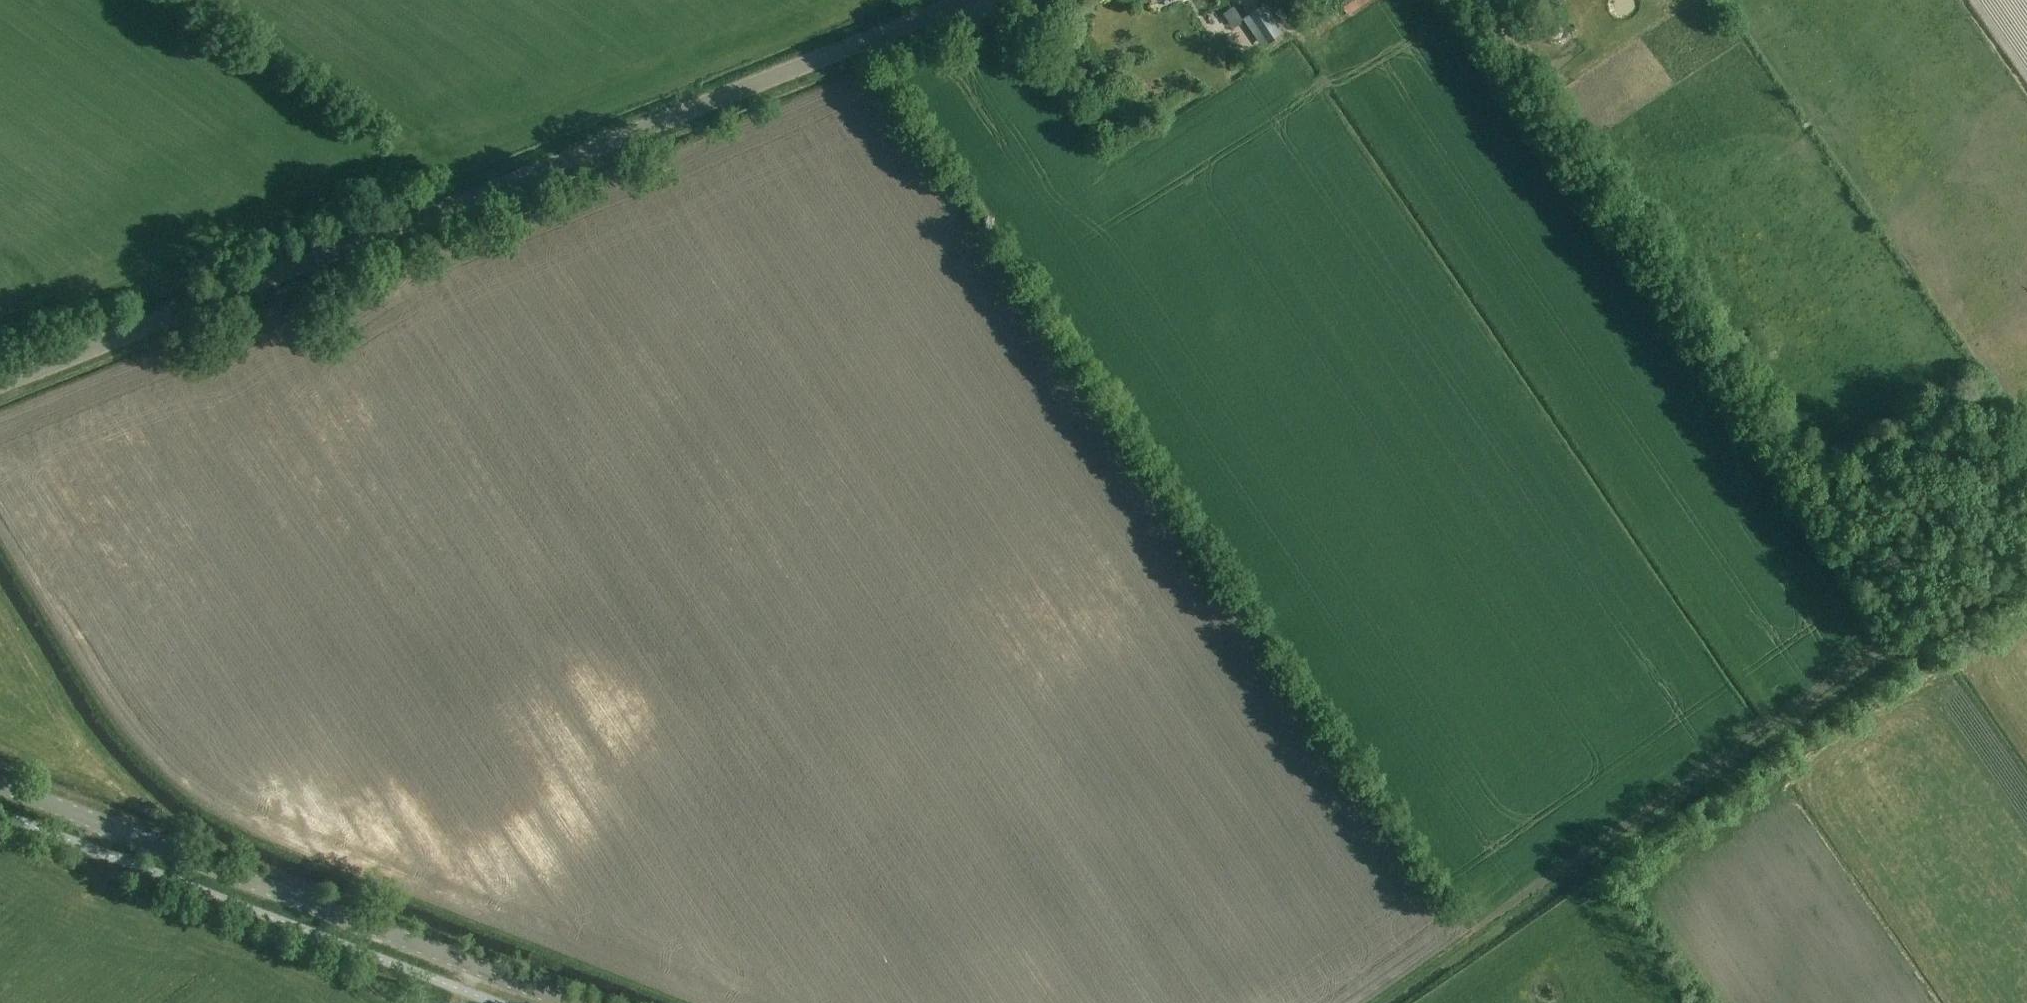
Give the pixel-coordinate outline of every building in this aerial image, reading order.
[(1268,44),(1283,34),(1264,6),(1249,16),(1268,44)] [(1207,20),(1218,39),(1237,28),(1226,8),(1207,20)]
